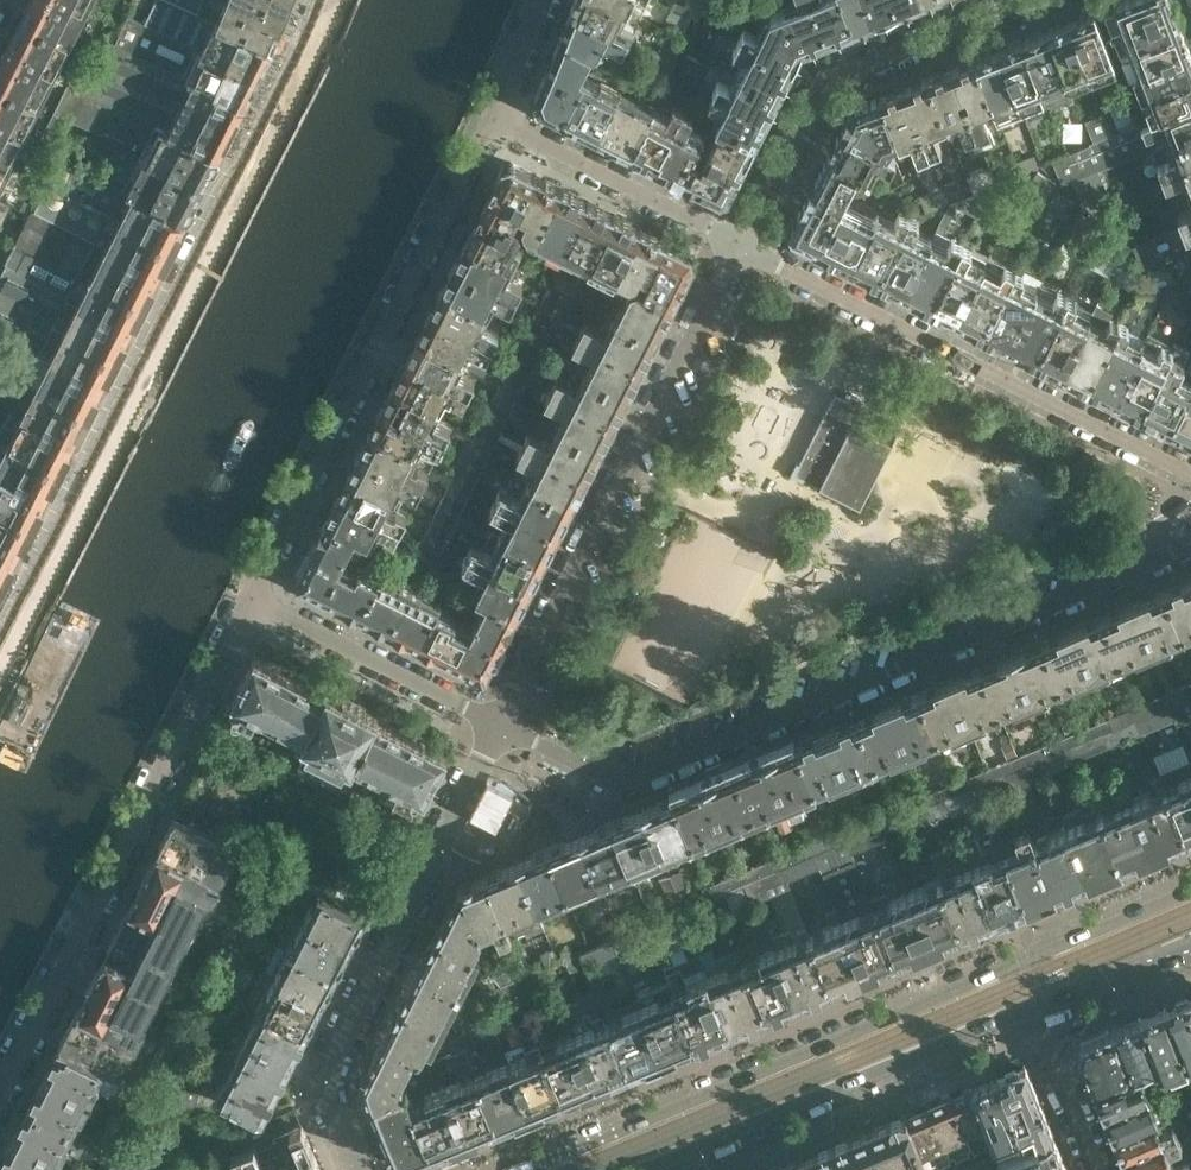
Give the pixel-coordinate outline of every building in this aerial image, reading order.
[(86,10),(67,0),(30,0),(22,17),(66,38),(72,26),(77,28),(86,10)] [(86,10),(91,0),(67,0),(86,10)] [(119,0),(111,0),(103,18),(109,21),(119,0)] [(292,0),(172,0),(220,22),(274,46),(292,0)] [(623,8),(609,0),(574,0),(571,8),(629,38),(635,27),(618,18),(623,8)] [(692,3),(691,0),(673,0),(670,5),(697,19),(698,18),(692,3)] [(707,0),(699,0),(692,3),(698,18),(707,0)] [(727,5),(717,0),(707,0),(698,18),(697,19),(715,28),(727,5)] [(811,0),(802,0),(804,5),(787,11),(802,49),(826,39),(811,0)] [(842,0),(811,0),(826,39),(854,28),(842,0)] [(868,0),(842,0),(854,28),(876,20),(868,0)] [(892,0),(868,0),(876,20),(896,11),(892,0)] [(919,0),(892,0),(896,11),(920,2),(919,0)] [(1173,4),(1171,0),(1117,0),(1094,9),(1113,57),(1130,50),(1182,29),(1173,4)] [(629,38),(571,8),(560,36),(592,53),(600,50),(604,40),(623,50),(629,38)] [(1113,57),(1094,9),(1070,19),(1091,72),(1115,62),(1113,57)] [(802,49),(787,11),(770,18),(759,40),(754,37),(756,35),(745,29),(740,40),(792,67),(802,49)] [(220,151),(260,73),(197,45),(131,15),(118,45),(113,42),(90,93),(220,151)] [(59,51),(66,38),(22,17),(6,47),(55,72),(64,54),(59,51)] [(1091,72),(1070,19),(1046,28),(1067,81),(1091,72)] [(260,73),(274,46),(220,22),(212,40),(202,36),(197,45),(260,73)] [(1067,81),(1046,28),(1022,38),(1043,91),(1067,81)] [(1190,51),(1182,29),(1130,50),(1139,72),(1190,51)] [(564,119),(585,77),(582,75),(592,53),(560,36),(552,55),(534,97),(537,106),(538,106),(564,119)] [(1043,91),(1022,38),(998,47),(1019,100),(1043,91)] [(792,67),(740,40),(735,50),(745,56),(747,53),(751,55),(743,73),(780,92),(792,67)] [(55,72),(6,47),(0,60),(0,84),(34,101),(41,87),(46,90),(55,72)] [(1019,100),(998,47),(974,57),(993,105),(995,110),(1019,100)] [(1190,51),(1139,72),(1147,94),(1190,77),(1190,52),(1190,51)] [(993,105),(974,57),(951,66),(961,92),(967,90),(970,98),(964,100),(983,147),(994,142),(982,110),(993,105)] [(983,147),(964,100),(959,103),(956,94),(961,92),(951,66),(927,76),(946,124),(959,119),(971,151),(983,147)] [(767,118),(780,92),(743,73),(734,91),(728,88),(730,85),(720,80),(714,91),(767,118)] [(946,124),(927,76),(903,85),(914,111),(919,109),(922,117),(917,119),(935,166),(946,161),(933,129),(946,124)] [(597,136),(618,94),(585,77),(564,119),(597,136)] [(1147,94),(1156,116),(1190,102),(1190,77),(1147,94)] [(220,151),(90,93),(66,83),(35,146),(56,156),(188,215),(220,151)] [(34,101),(0,84),(0,123),(23,135),(32,117),(27,115),(34,101)] [(935,166),(917,119),(911,121),(908,113),(914,111),(903,85),(879,95),(898,143),(911,138),(924,170),(935,166)] [(767,118),(714,91),(709,101),(719,107),(721,104),(726,106),(717,125),(720,126),(754,144),(767,118)] [(630,153),(649,115),(652,111),(618,94),(597,136),(630,153)] [(898,143),(879,95),(853,105),(838,133),(883,156),(887,147),(898,143)] [(1145,134),(1169,125),(1174,139),(1190,132),(1190,102),(1156,116),(1139,122),(1139,124),(1053,158),(1063,182),(1126,158),(1151,148),(1145,134)] [(654,165),(682,110),(671,105),(665,117),(668,119),(666,123),(649,115),(630,153),(654,165)] [(691,158),(700,141),(681,131),(683,127),(686,128),(693,116),(682,110),(654,165),(681,179),(691,158)] [(23,135),(0,123),(0,161),(3,163),(9,150),(15,152),(23,135)] [(738,176),(754,144),(720,126),(703,159),(738,176)] [(1174,139),(1181,157),(1177,158),(1176,154),(1157,162),(1162,174),(1190,162),(1190,132),(1174,139)] [(893,161),(883,156),(838,133),(826,158),(857,174),(856,176),(865,181),(875,160),(879,166),(889,171),(893,161)] [(188,215),(56,156),(44,179),(173,245),(188,215)] [(728,196),(738,176),(703,159),(701,163),(691,158),(681,179),(720,199),(728,197),(728,196)] [(819,248),(841,206),(844,199),(856,176),(857,174),(826,158),(790,228),(792,235),(819,248)] [(520,210),(537,175),(512,162),(512,163),(504,165),(483,206),(514,221),(520,210)] [(1162,174),(1167,186),(1185,179),(1183,174),(1188,173),(1190,182),(1190,162),(1162,174)] [(541,235),(564,188),(537,175),(520,210),(529,215),(525,223),(526,228),(541,235)] [(131,328),(173,245),(44,179),(11,244),(15,245),(7,261),(4,266),(37,282),(67,297),(131,328)] [(567,248),(590,202),(564,188),(541,235),(567,248)] [(594,262),(618,216),(590,202),(567,248),(594,262)] [(507,259),(522,230),(518,223),(514,221),(483,206),(466,239),(507,259)] [(852,265),(874,222),(841,206),(819,248),(852,265)] [(878,278),(910,215),(899,209),(894,220),(895,226),(876,217),(874,222),(852,265),(878,278)] [(1178,214),(1182,226),(1190,223),(1190,209),(1178,214)] [(905,292),(929,244),(910,234),(916,231),(921,220),(910,215),(878,278),(905,292)] [(620,275),(643,229),(618,216),(594,262),(620,275)] [(1182,226),(1187,238),(1190,237),(1190,223),(1182,226)] [(1140,243),(1149,264),(1186,248),(1177,227),(1140,243)] [(652,277),(669,242),(643,229),(620,275),(635,283),(641,271),(652,277)] [(931,305),(963,241),(952,236),(946,247),(947,253),(929,244),(905,292),(931,305)] [(511,261),(507,259),(466,239),(454,263),(520,297),(526,285),(505,274),(511,261)] [(957,318),(981,270),(963,261),(968,258),(974,247),(963,241),(931,305),(957,318)] [(674,302),(695,261),(694,261),(692,254),(692,253),(669,242),(652,277),(646,288),(674,302)] [(983,331),(1015,268),(1004,262),(999,273),(1000,279),(981,270),(957,318),(983,331)] [(520,297),(454,263),(442,287),(486,310),(491,300),(513,311),(520,297)] [(67,297),(56,320),(26,305),(37,282),(4,266),(0,274),(0,331),(10,336),(9,337),(40,352),(103,384),(131,328),(67,297)] [(1010,345),(1034,297),(1015,287),(1021,284),(1026,273),(1015,268),(983,331),(1010,345)] [(551,313),(564,288),(553,283),(541,308),(551,313)] [(1036,358),(1068,294),(1057,289),(1056,290),(1041,283),(1034,297),(1010,345),(1036,358)] [(657,335),(674,302),(646,288),(642,286),(633,287),(619,316),(657,335)] [(480,322),(486,310),(442,287),(430,311),(496,345),(502,333),(480,322)] [(560,322),(574,293),(564,288),(551,313),(549,316),(560,322)] [(1062,371),(1086,323),(1068,314),(1073,311),(1079,300),(1068,294),(1036,358),(1062,371)] [(539,337),(549,316),(551,313),(541,308),(529,332),(539,337)] [(496,345),(430,311),(417,335),(462,358),(468,346),(490,358),(496,345)] [(1088,384),(1120,321),(1109,315),(1104,326),(1105,332),(1086,323),(1062,371),(1088,384)] [(546,349),(560,322),(549,316),(539,337),(535,344),(546,349)] [(643,364),(657,335),(619,316),(609,334),(602,327),(588,320),(581,332),(643,364)] [(1114,398),(1139,350),(1120,340),(1126,337),(1131,326),(1120,321),(1088,384),(1114,398)] [(527,361),(535,344),(539,337),(529,332),(517,356),(527,361)] [(643,364),(581,332),(575,345),(589,351),(599,354),(590,372),(629,392),(643,364)] [(457,368),(462,358),(417,335),(406,357),(473,391),(479,380),(457,368)] [(1141,411),(1173,347),(1162,342),(1157,353),(1158,359),(1139,350),(1114,398),(1141,411)] [(1167,424),(1189,382),(1181,378),(1175,381),(1190,349),(1176,342),(1173,347),(1141,411),(1167,424)] [(532,377),(546,349),(535,344),(527,361),(522,372),(532,377)] [(72,445),(103,384),(40,352),(0,430),(0,574),(6,577),(72,445)] [(515,385),(522,372),(527,361),(517,356),(505,379),(515,385)] [(473,391),(406,357),(394,382),(438,405),(444,394),(466,405),(473,391)] [(518,404),(532,377),(522,372),(515,385),(508,399),(518,404)] [(615,419),(629,392),(590,372),(581,389),(573,382),(560,375),(553,388),(615,419)] [(504,407),(508,399),(515,385),(505,379),(493,402),(504,407)] [(433,416),(438,405),(394,382),(382,405),(449,439),(454,428),(433,416)] [(1189,382),(1167,424),(1190,436),(1190,383),(1189,382)] [(615,419),(553,388),(547,399),(560,406),(572,409),(562,427),(601,447),(615,419)] [(860,507),(901,426),(835,393),(800,463),(797,462),(791,475),(803,481),(805,479),(860,507)] [(504,432),(518,404),(508,399),(504,407),(494,427),(504,432)] [(494,427),(504,407),(493,402),(481,427),(491,432),(494,427)] [(449,439),(382,405),(371,426),(416,449),(422,437),(434,442),(432,447),(443,452),(449,439)] [(409,463),(416,449),(371,426),(359,450),(426,484),(433,471),(422,465),(420,469),(409,463)] [(480,455),(491,432),(481,427),(469,450),(480,455)] [(490,460),(504,432),(494,427),(491,432),(480,455),(490,460)] [(587,474),(601,447),(562,427),(554,444),(546,436),(532,429),(525,443),(587,474)] [(587,474),(525,443),(519,455),(532,461),(544,464),(534,482),(573,502),(587,474)] [(426,484),(359,450),(348,472),(393,495),(399,483),(410,489),(409,492),(420,497),(426,484)] [(469,476),(480,455),(469,450),(458,471),(469,476)] [(477,485),(490,460),(480,455),(469,476),(467,479),(477,485)] [(457,500),(467,479),(469,476),(458,471),(447,495),(457,500)] [(387,507),(393,495),(348,472),(337,495),(404,528),(410,515),(400,510),(398,513),(387,507)] [(462,514),(477,485),(467,479),(457,500),(452,509),(462,514)] [(560,528),(573,502),(534,482),(525,501),(516,492),(503,486),(499,496),(560,528)] [(404,528),(337,495),(326,517),(358,533),(371,539),(377,527),(388,533),(387,536),(398,541),(404,528)] [(452,509),(457,500),(447,495),(436,516),(446,522),(452,509)] [(560,528),(499,496),(492,508),(506,515),(517,518),(507,537),(545,557),(560,528)] [(448,542),(462,514),(452,509),(446,522),(438,537),(448,542)] [(438,537),(446,522),(436,516),(424,539),(435,544),(438,537)] [(341,566),(358,533),(326,517),(296,575),(297,575),(299,582),(326,596),(341,566)] [(434,571),(448,542),(438,537),(435,544),(424,566),(434,571)] [(532,584),(545,557),(507,537),(497,556),(489,550),(475,543),(470,553),(532,584)] [(424,566),(435,544),(424,539),(413,561),(424,566)] [(532,584),(470,553),(464,564),(476,571),(488,574),(478,594),(489,599),(517,613),(532,584)] [(362,614),(381,578),(364,570),(361,576),(341,566),(326,596),(362,614)] [(392,629),(414,585),(402,579),(399,585),(382,576),(381,578),(362,614),(392,629)] [(1164,589),(1181,629),(1190,625),(1190,578),(1164,589)] [(422,644),(440,608),(441,606),(423,597),(426,591),(414,585),(392,629),(422,644)] [(1181,629),(1164,589),(1134,602),(1153,648),(1170,641),(1168,635),(1181,629)] [(488,671),(517,613),(489,599),(472,632),(457,662),(481,674),(481,673),(487,671),(488,671)] [(1153,648),(1134,602),(1103,615),(1120,655),(1134,650),(1136,656),(1153,648)] [(457,662),(472,632),(452,622),(455,616),(440,608),(422,644),(457,662)] [(1120,655),(1103,615),(1072,628),(1092,674),(1109,667),(1106,661),(1120,655)] [(1092,674),(1072,628),(1042,641),(1059,681),(1072,676),(1075,682),(1092,674)] [(1059,681),(1042,641),(1011,654),(1030,700),(1048,693),(1045,687),(1059,681)] [(1030,700),(1011,654),(980,667),(997,707),(1011,702),(1013,708),(1030,700)] [(415,738),(376,718),(378,714),(365,707),(367,703),(343,691),(342,693),(341,695),(327,688),(325,692),(255,657),(234,700),(304,735),(302,739),(309,743),(306,748),(307,749),(298,767),(332,785),(342,766),(343,767),(346,761),(353,765),(355,761),(425,796),(446,754),(422,742),(415,738)] [(997,707),(980,667),(950,679),(969,726),(986,719),(984,713),(997,707)] [(969,726),(950,679),(919,692),(936,733),(950,727),(952,733),(969,726)] [(1190,696),(1190,684),(1172,692),(1176,702),(1190,696)] [(936,733),(919,692),(888,705),(908,752),(925,745),(922,739),(936,733)] [(1145,715),(1169,705),(1176,702),(1172,692),(1141,705),(1145,715)] [(1176,702),(1169,705),(1176,721),(1190,715),(1190,696),(1176,702)] [(908,752),(888,705),(858,718),(875,759),(888,753),(891,759),(908,752)] [(1115,728),(1136,719),(1145,715),(1141,705),(1110,718),(1115,728)] [(1169,705),(1145,715),(1136,719),(1143,735),(1176,721),(1169,705)] [(875,759),(858,718),(827,731),(847,778),(864,771),(861,765),(875,759)] [(1104,733),(1115,728),(1110,718),(1079,731),(1084,741),(1104,733)] [(1143,735),(1136,719),(1115,728),(1104,733),(1110,749),(1143,735)] [(847,778),(827,731),(796,744),(813,785),(827,779),(830,785),(847,778)] [(1071,746),(1084,741),(1079,731),(1049,744),(1053,754),(1071,746)] [(1110,749),(1104,733),(1084,741),(1071,746),(1078,762),(1110,749)] [(813,785),(796,744),(766,756),(785,804),(802,797),(800,791),(813,785)] [(1039,760),(1053,754),(1049,744),(1018,757),(1022,767),(1039,760)] [(1071,746),(1053,754),(1039,760),(1045,776),(1078,762),(1071,746)] [(785,804),(766,756),(735,769),(752,811),(766,805),(768,811),(785,804)] [(1006,774),(1022,767),(1018,757),(988,770),(992,780),(1006,774)] [(1045,776),(1039,760),(1022,767),(1006,774),(1013,790),(1045,776)] [(752,811),(735,769),(704,782),(724,830),(741,823),(739,817),(752,811)] [(977,786),(992,780),(988,770),(957,783),(961,793),(977,786)] [(1013,790),(1006,774),(992,780),(977,786),(983,802),(1013,790)] [(1178,781),(1181,788),(1168,794),(1186,838),(1190,836),(1190,776),(1178,781)] [(724,830),(704,782),(674,795),(691,837),(705,831),(707,837),(724,830)] [(945,800),(961,793),(957,783),(926,796),(930,806),(945,800)] [(977,786),(961,793),(945,800),(951,816),(983,802),(977,786)] [(1186,838),(1168,794),(1154,799),(1151,793),(1132,801),(1153,852),(1186,838)] [(696,848),(691,837),(674,795),(642,808),(662,855),(677,849),(680,855),(696,848)] [(900,818),(912,813),(930,806),(926,796),(896,809),(900,818)] [(951,816),(945,800),(930,806),(912,813),(919,830),(951,816)] [(1153,852),(1132,801),(1115,808),(1118,814),(1102,821),(1121,865),(1153,852)] [(1121,865),(1102,821),(1095,804),(1080,810),(1085,820),(1067,828),(1088,879),(1121,865)] [(662,855),(642,808),(611,821),(628,863),(643,857),(646,862),(662,855)] [(869,831),(879,827),(900,818),(896,809),(865,821),(869,831)] [(912,813),(900,818),(879,827),(886,843),(919,830),(912,813)] [(231,845),(199,829),(175,817),(174,818),(158,849),(160,854),(162,855),(157,866),(155,865),(150,867),(149,867),(137,891),(138,891),(138,892),(130,908),(129,908),(128,908),(118,929),(118,930),(175,958),(206,896),(213,899),(217,891),(234,900),(255,858),(231,845)] [(628,863),(611,821),(580,834),(599,882),(617,874),(615,869),(628,863)] [(847,840),(869,831),(865,821),(834,834),(838,844),(847,840)] [(1056,893),(1056,892),(1037,848),(1026,822),(1013,828),(1017,836),(1000,843),(1008,860),(1026,905),(1044,897),(1044,898),(1056,893)] [(879,827),(869,831),(847,840),(854,857),(886,843),(879,827)] [(1088,879),(1067,828),(1048,835),(1051,842),(1037,848),(1056,892),(1088,879)] [(1026,905),(1008,860),(994,866),(991,859),(986,862),(973,831),(960,837),(961,839),(994,918),(1026,905)] [(613,914),(608,901),(599,882),(580,834),(548,848),(566,890),(579,884),(582,889),(594,884),(596,889),(589,892),(600,919),(613,914)] [(808,857),(813,855),(838,844),(834,834),(804,847),(808,857)] [(994,918),(961,839),(947,845),(952,858),(957,861),(936,871),(943,887),(961,932),(994,918)] [(878,914),(854,857),(847,840),(838,844),(813,855),(820,871),(837,910),(863,973),(897,959),(878,914)] [(777,870),(781,868),(808,857),(804,847),(773,860),(777,870)] [(566,890),(548,848),(517,861),(537,908),(556,900),(553,895),(566,890)] [(813,855),(808,857),(781,868),(788,885),(820,871),(813,855)] [(746,883),(748,882),(777,870),(773,860),(742,873),(746,883)] [(537,908),(517,861),(486,874),(503,916),(516,911),(518,916),(537,908)] [(831,987),(812,942),(788,885),(781,868),(777,870),(748,882),(755,898),(776,949),(798,1000),(831,987)] [(684,884),(679,871),(670,875),(675,887),(684,884)] [(716,896),(746,883),(742,873),(712,886),(716,896)] [(510,933),(503,916),(486,874),(460,884),(478,927),(494,920),(501,937),(510,933)] [(675,887),(670,875),(661,878),(667,891),(675,887)] [(746,883),(716,896),(715,896),(721,910),(722,912),(755,898),(748,882),(746,883)] [(478,927),(460,884),(459,885),(436,931),(473,950),(478,940),(477,937),(480,931),(478,927)] [(961,932),(943,887),(928,893),(926,886),(907,894),(929,946),(961,932)] [(352,941),(366,913),(323,892),(317,905),(312,902),(304,917),(352,941)] [(929,946),(907,894),(889,902),(892,908),(878,914),(897,959),(929,946)] [(686,924),(721,910),(715,896),(681,910),(686,924)] [(622,910),(617,897),(608,901),(613,914),(622,910)] [(709,977),(686,924),(681,910),(646,925),(651,939),(676,998),(695,1043),(730,1029),(709,977)] [(863,973),(837,910),(827,914),(832,925),(825,928),(828,935),(812,942),(831,987),(863,973)] [(337,969),(352,941),(304,917),(295,936),(300,938),(295,948),(337,969)] [(622,935),(615,919),(602,925),(609,940),(612,939),(622,935)] [(618,953),(651,939),(646,925),(622,935),(612,939),(618,953)] [(550,940),(545,927),(536,931),(541,944),(550,940)] [(142,1023),(175,958),(118,930),(117,931),(106,952),(107,954),(99,970),(98,970),(97,970),(85,994),(86,994),(87,999),(90,1000),(84,1011),(82,1010),(76,1011),(61,1042),(60,1044),(99,1064),(120,1074),(146,1024),(142,1023)] [(455,986),(473,950),(436,931),(418,967),(455,986)] [(585,966),(618,953),(612,939),(609,940),(580,953),(585,966)] [(337,969),(295,948),(280,941),(266,968),(276,973),(323,997),(337,969)] [(798,1000),(776,949),(759,956),(762,962),(746,969),(765,1014),(798,1000)] [(553,980),(585,966),(580,953),(547,966),(553,980)] [(528,974),(522,960),(506,967),(515,980),(528,974)] [(520,994),(553,980),(547,966),(528,974),(515,980),(514,980),(520,994)] [(437,1021),(455,986),(418,967),(400,1003),(437,1021)] [(765,1014),(746,969),(730,976),(728,969),(709,977),(730,1029),(765,1014)] [(308,1028),(323,997),(276,973),(267,991),(272,993),(265,1006),(267,1007),(308,1028)] [(502,985),(493,974),(486,992),(502,985)] [(487,1007),(520,994),(514,980),(502,985),(486,992),(481,994),(487,1007)] [(1166,1006),(1187,1061),(1190,1059),(1190,996),(1166,1006)] [(695,1043),(676,998),(658,1006),(655,999),(640,1005),(662,1057),(695,1043)] [(425,1047),(437,1021),(400,1003),(383,1037),(412,1051),(425,1047)] [(662,1057),(640,1005),(623,1012),(626,1019),(610,1026),(629,1071),(662,1057)] [(1187,1061),(1166,1006),(1139,1017),(1158,1063),(1161,1071),(1187,1061)] [(293,1057),(308,1028),(267,1007),(261,1020),(255,1017),(246,1033),(293,1057)] [(1158,1063),(1139,1017),(1114,1027),(1133,1073),(1158,1063)] [(507,1056),(500,1038),(491,1018),(459,1033),(465,1045),(469,1056),(480,1081),(498,1126),(531,1112),(509,1060),(507,1056)] [(629,1071),(610,1026),(594,1032),(591,1026),(575,1033),(596,1085),(629,1071)] [(1133,1073),(1114,1027),(1082,1041),(1079,1048),(1079,1049),(1086,1065),(1095,1087),(1124,1076),(1133,1073)] [(278,1086),(293,1057),(246,1033),(238,1050),(244,1053),(238,1066),(278,1086)] [(596,1085),(575,1033),(559,1039),(562,1046),(545,1053),(564,1098),(596,1085)] [(517,1052),(509,1034),(500,1038),(507,1056),(517,1052)] [(399,1076),(412,1051),(383,1037),(361,1081),(360,1081),(369,1102),(404,1087),(399,1076)] [(99,1064),(60,1044),(45,1074),(91,1098),(100,1080),(93,1077),(99,1064)] [(469,1056),(465,1045),(443,1054),(448,1066),(469,1056)] [(564,1098),(545,1053),(530,1060),(527,1053),(509,1060),(531,1112),(564,1098)] [(448,1066),(443,1054),(424,1063),(424,1064),(429,1074),(448,1066)] [(429,1074),(424,1064),(417,1080),(429,1074)] [(1054,1136),(1025,1065),(997,1077),(1021,1135),(1033,1130),(1038,1143),(1054,1136)] [(262,1117),(278,1086),(238,1066),(231,1079),(225,1075),(216,1093),(262,1117)] [(84,1112),(91,1098),(45,1074),(30,1104),(69,1124),(73,1126),(85,1125),(90,1115),(84,1112)] [(1150,1094),(1143,1075),(1140,1074),(1126,1080),(1124,1076),(1095,1087),(1104,1111),(1150,1094)] [(1021,1135),(997,1077),(970,1088),(970,1089),(999,1159),(1022,1149),(1017,1136),(1021,1135)] [(498,1126),(480,1081),(463,1088),(460,1080),(443,1087),(465,1140),(498,1126)] [(432,1153),(414,1109),(405,1087),(404,1087),(369,1102),(394,1161),(395,1161),(404,1165),(432,1153)] [(465,1140),(443,1087),(426,1095),(429,1102),(414,1109),(432,1153),(465,1140)] [(999,1159),(970,1089),(949,1098),(976,1163),(987,1159),(990,1167),(998,1163),(997,1159),(999,1159)] [(1160,1117),(1150,1094),(1104,1111),(1114,1135),(1154,1119),(1160,1117)] [(976,1163),(949,1098),(927,1107),(944,1145),(954,1141),(965,1167),(976,1163)] [(63,1136),(69,1124),(30,1104),(15,1133),(61,1157),(70,1140),(63,1136)] [(927,1107),(906,1116),(930,1169),(945,1169),(940,1158),(938,1159),(934,1149),(944,1145),(927,1107)] [(906,1116),(869,1131),(886,1169),(930,1169),(906,1116)] [(1123,1156),(1175,1135),(1170,1124),(1158,1129),(1154,1119),(1114,1135),(1123,1156)] [(302,1124),(273,1137),(285,1167),(287,1169),(321,1169),(302,1124)] [(869,1131),(833,1146),(843,1169),(886,1169),(869,1131)] [(61,1157),(15,1133),(0,1163),(0,1164),(12,1169),(54,1169),(61,1157)] [(265,1168),(251,1135),(240,1140),(252,1169),(268,1169),(265,1168)] [(1167,1151),(1179,1146),(1175,1135),(1123,1156),(1128,1169),(1147,1169),(1171,1160),(1167,1151)] [(1062,1155),(1054,1136),(1038,1143),(1022,1149),(999,1159),(997,1159),(998,1163),(1001,1169),(1012,1166),(1014,1169),(1029,1169),(1062,1156),(1062,1155)] [(240,1140),(238,1137),(227,1141),(239,1169),(252,1169),(240,1140)] [(833,1146),(796,1161),(800,1169),(843,1169),(833,1146)] [(1062,1156),(1029,1169),(1068,1169),(1062,1156)] [(1171,1160),(1147,1169),(1175,1169),(1171,1160)] [(796,1161),(775,1169),(800,1169),(796,1161)]
